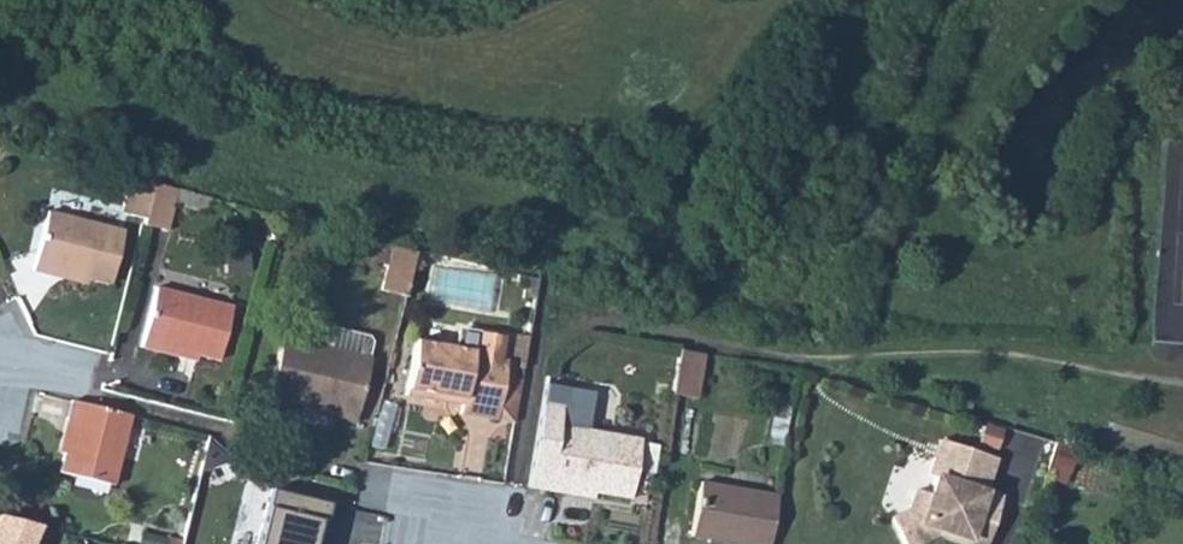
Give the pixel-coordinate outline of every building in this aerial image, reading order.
[(152,182),(129,176),(123,204),(132,206),(131,212),(144,216),(152,182)] [(144,216),(143,222),(166,228),(175,188),(152,182),(144,216)] [(32,269),(50,274),(52,266),(86,275),(110,281),(122,230),(46,210),(32,269)] [(353,235),(349,254),(373,260),(377,242),(353,235)] [(379,293),(402,298),(413,256),(389,250),(379,293)] [(52,266),(50,274),(84,283),(86,275),(52,266)] [(141,345),(160,350),(162,344),(197,353),(219,358),(231,305),(156,286),(141,345)] [(326,329),(322,345),(367,357),(372,341),(368,332),(334,323),(326,329)] [(403,395),(442,402),(443,396),(462,399),(461,405),(459,414),(497,421),(499,407),(516,410),(521,381),(505,378),(507,363),(501,362),(505,337),(478,332),(477,337),(460,334),(457,347),(413,340),(403,395)] [(267,393),(306,402),(338,410),(335,416),(354,420),(369,357),(367,357),(322,345),(283,335),(267,393)] [(162,344),(160,350),(195,360),(197,353),(162,344)] [(678,350),(671,394),(697,398),(703,354),(678,350)] [(443,396),(442,402),(461,405),(462,399),(443,396)] [(74,418),(65,450),(61,469),(113,483),(130,413),(72,398),(67,416),(74,418)] [(542,399),(527,485),(563,491),(564,485),(591,489),(592,491),(629,496),(630,487),(639,442),(639,437),(559,424),(563,403),(542,399)] [(306,402),(304,409),(335,416),(338,410),(306,402)] [(563,403),(559,424),(639,437),(642,418),(563,403)] [(67,416),(59,448),(65,450),(74,418),(67,416)] [(902,543),(905,543),(937,526),(955,532),(954,536),(979,543),(982,543),(999,494),(981,488),(992,454),(944,438),(938,455),(932,453),(926,471),(932,474),(927,490),(913,486),(907,506),(888,515),(902,543)] [(639,442),(630,487),(647,489),(655,444),(639,442)] [(760,543),(769,543),(777,492),(699,480),(690,532),(760,543)] [(564,485),(563,491),(591,496),(592,491),(591,489),(564,485)] [(269,487),(255,543),(311,543),(318,518),(323,520),(327,502),(269,487)]
